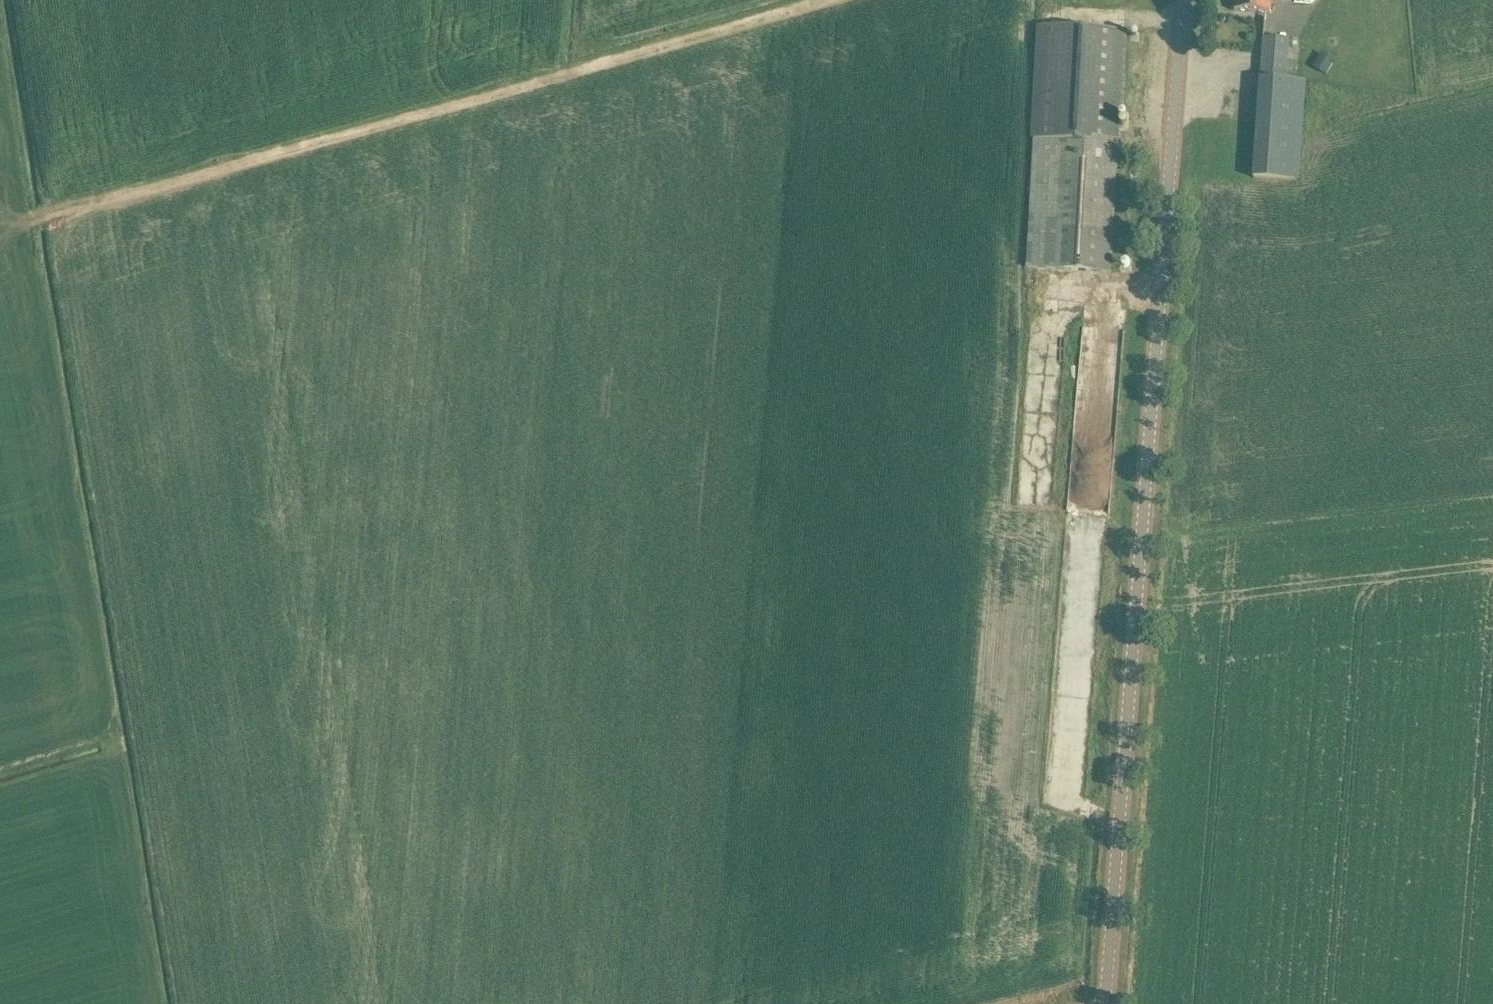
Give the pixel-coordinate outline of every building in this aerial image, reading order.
[(1235,11),(1271,14),(1272,0),(1236,0),(1235,11)] [(1113,273),(1124,31),(1042,27),(1028,268),(1093,272),(1113,273)] [(1299,181),(1306,81),(1297,81),(1299,62),(1288,62),(1289,39),(1264,37),(1255,178),(1299,181)]
